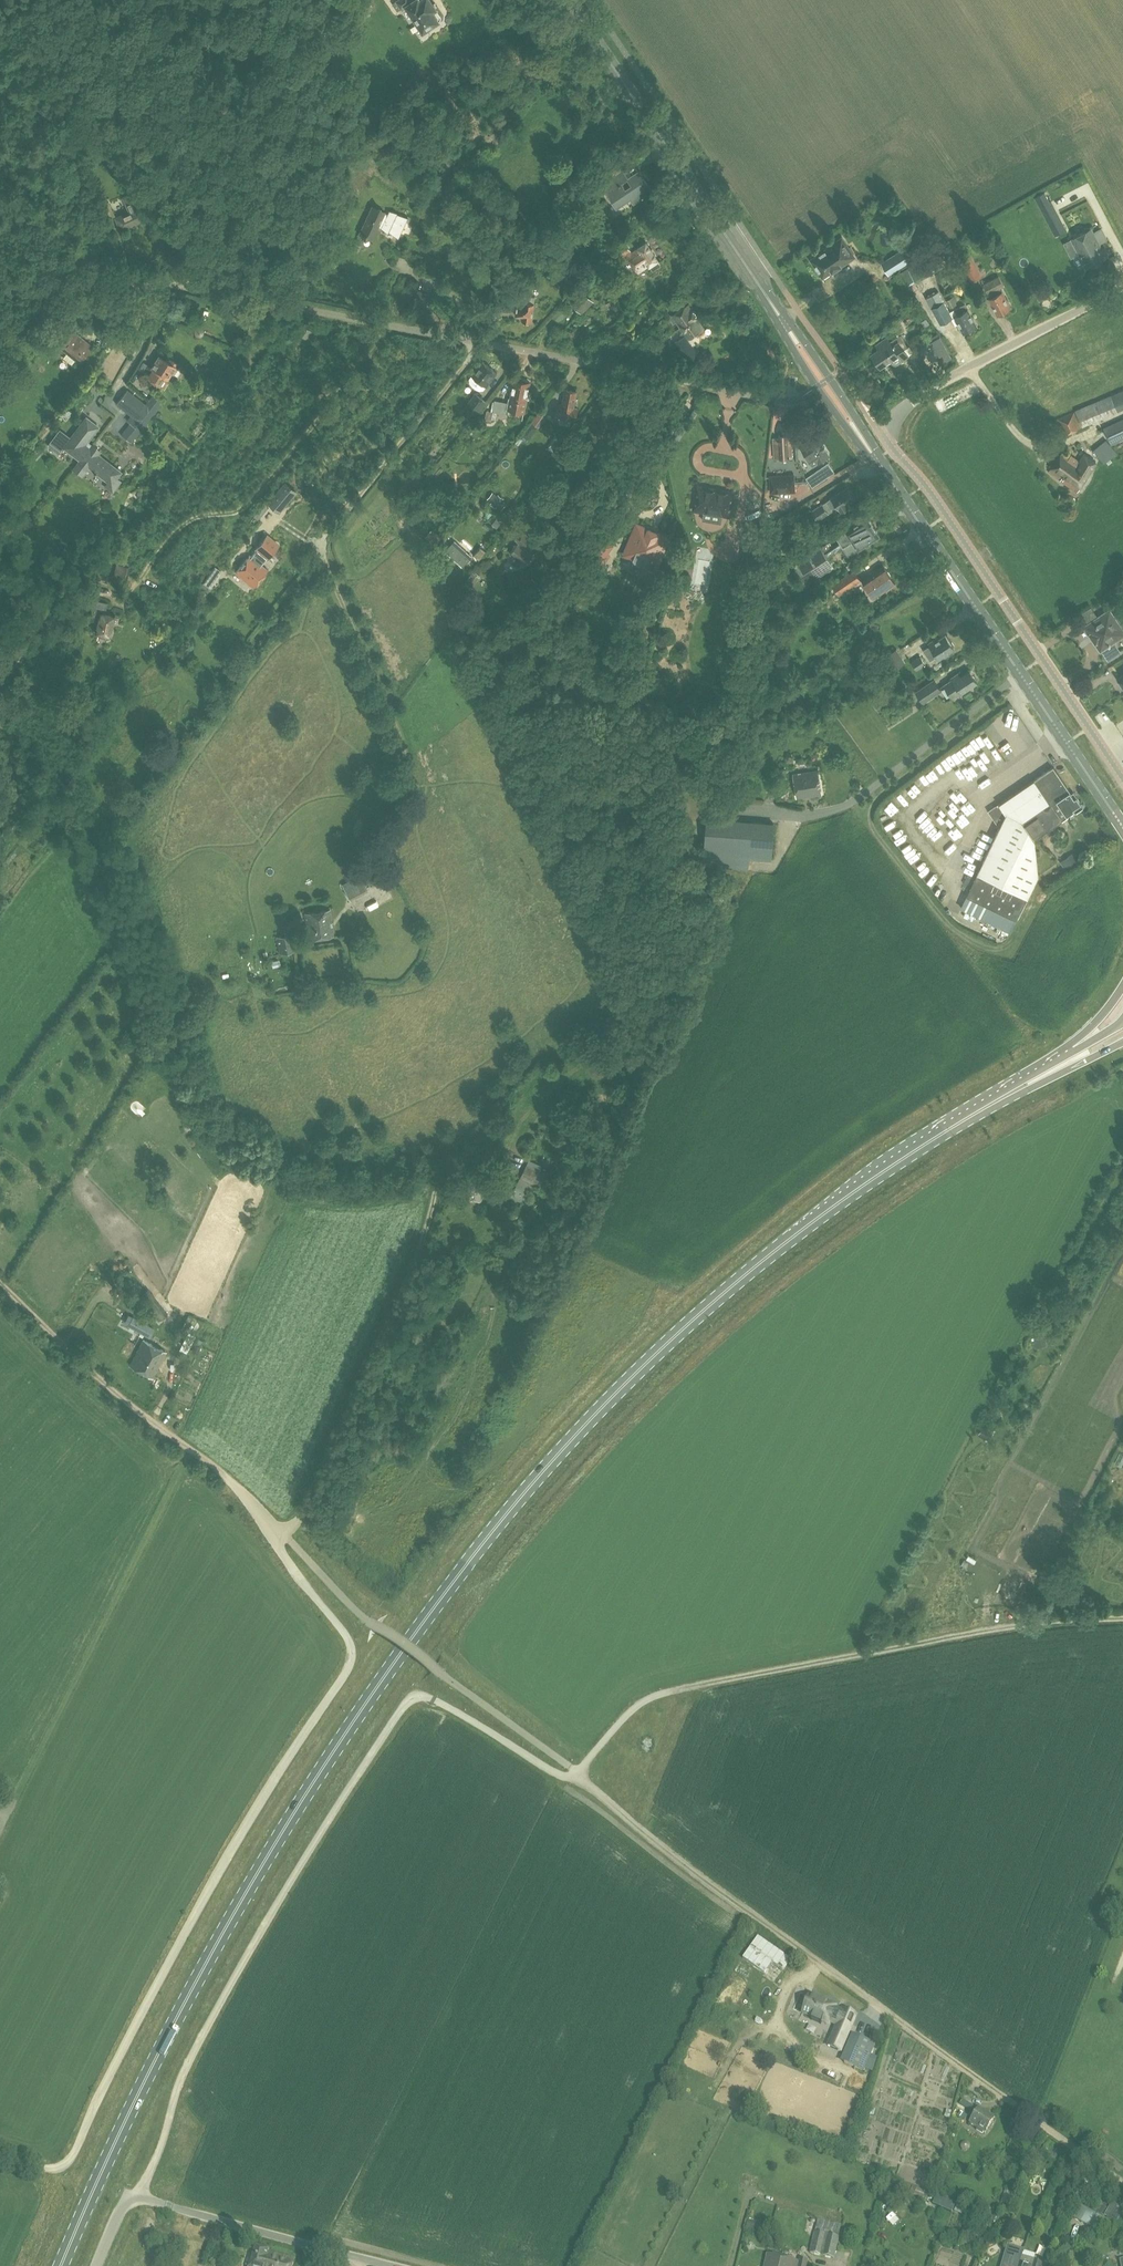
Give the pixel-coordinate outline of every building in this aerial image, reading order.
[(423,31),(441,20),(441,16),(431,0),(414,0),(412,1),(411,0),(397,0),(392,3),(397,10),(406,5),(423,31)] [(598,179),(617,207),(631,198),(634,202),(652,190),(639,171),(627,179),(619,165),(598,179)] [(123,177),(129,191),(137,188),(131,173),(123,177)] [(115,217),(120,229),(146,217),(134,191),(122,197),(129,211),(115,217)] [(1034,198),(1054,236),(1066,229),(1046,191),(1044,193),(1034,198)] [(101,204),(108,218),(114,215),(108,201),(101,204)] [(360,233),(372,240),(378,226),(381,227),(388,233),(389,231),(398,238),(408,217),(396,214),(397,212),(389,210),(388,214),(372,206),(360,233)] [(335,225),(341,228),(345,220),(339,217),(335,225)] [(1071,239),(1086,267),(1106,257),(1106,256),(1108,255),(1105,248),(1103,249),(1099,243),(1107,239),(1101,227),(1094,231),(1092,228),(1071,239)] [(811,259),(823,277),(854,257),(842,239),(811,259)] [(626,254),(638,273),(650,265),(653,270),(661,265),(658,260),(646,242),(635,249),(636,251),(631,254),(629,251),(630,250),(625,243),(612,251),(618,259),(626,254)] [(888,273),(916,255),(910,245),(882,263),(888,273)] [(901,272),(913,291),(919,287),(916,283),(932,274),(931,272),(938,268),(931,256),(908,268),(908,269),(901,272)] [(967,275),(972,282),(983,276),(971,256),(960,263),(967,275)] [(999,275),(983,283),(991,298),(989,298),(997,314),(1005,310),(1006,312),(1009,310),(1008,309),(1010,308),(1002,292),(1000,288),(1004,286),(999,275)] [(412,301),(424,305),(428,293),(416,289),(412,301)] [(571,302),(582,314),(595,301),(583,290),(571,302)] [(900,294),(905,303),(910,300),(905,291),(900,294)] [(926,297),(940,324),(953,318),(938,291),(926,297)] [(501,304),(506,309),(514,299),(509,294),(501,304)] [(522,319),(532,320),(533,316),(532,316),(534,303),(535,297),(519,294),(518,301),(516,314),(523,315),(522,319)] [(945,297),(950,308),(956,305),(951,294),(945,297)] [(655,297),(649,302),(651,305),(658,299),(655,297)] [(976,326),(968,309),(967,310),(964,304),(955,309),(957,315),(955,316),(963,332),(970,329),(970,330),(975,328),(974,327),(976,326)] [(677,321),(682,328),(697,317),(696,316),(697,316),(697,314),(695,311),(693,311),(692,311),(688,305),(670,318),(674,323),(677,321)] [(905,315),(909,321),(917,315),(914,310),(905,315)] [(44,326),(55,335),(64,323),(53,315),(44,326)] [(680,334),(685,341),(696,333),(698,336),(700,336),(704,334),(705,331),(703,328),(704,328),(697,317),(682,328),(684,332),(680,334)] [(611,329),(615,335),(629,326),(625,320),(611,329)] [(297,332),(306,338),(312,329),(302,323),(297,332)] [(766,341),(755,325),(749,329),(750,330),(744,334),(755,349),(766,341)] [(568,336),(574,341),(580,334),(575,329),(568,336)] [(61,347),(79,362),(91,347),(73,332),(68,338),(61,332),(52,343),(60,349),(61,347)] [(872,353),(880,366),(891,359),(895,364),(909,355),(901,343),(904,341),(900,336),(891,342),(887,336),(877,343),(880,348),(872,353)] [(941,339),(929,345),(941,367),(953,360),(941,339)] [(646,351),(652,361),(660,356),(654,345),(646,351)] [(159,385),(165,389),(169,382),(166,380),(172,372),(173,373),(177,368),(175,366),(176,363),(170,359),(168,362),(159,355),(150,368),(153,370),(147,379),(158,386),(159,385)] [(74,359),(70,364),(78,370),(82,365),(74,359)] [(476,388),(480,390),(484,389),(497,372),(483,361),(472,375),(470,378),(470,383),(473,386),(476,388)] [(14,384),(2,375),(0,377),(0,401),(14,384)] [(493,411),(506,414),(507,408),(524,412),(526,399),(529,398),(530,393),(528,391),(530,382),(529,382),(527,380),(524,379),(520,380),(515,379),(511,397),(509,397),(508,402),(495,400),(493,411)] [(145,403),(127,389),(116,403),(130,414),(126,420),(130,423),(121,434),(131,442),(163,401),(153,393),(145,403)] [(556,415),(577,419),(579,408),(574,407),(577,391),(566,389),(563,404),(558,403),(556,415)] [(1081,426),(1122,409),(1122,390),(1075,410),(1081,426)] [(463,412),(473,419),(487,401),(476,392),(466,404),(461,411),(463,412)] [(65,403),(59,411),(63,414),(69,407),(65,403)] [(532,422),(539,427),(549,413),(541,409),(532,422)] [(1057,419),(1063,434),(1080,428),(1074,411),(1057,419)] [(549,434),(557,422),(548,416),(540,428),(549,434)] [(77,463),(92,444),(88,441),(99,426),(92,421),(86,417),(71,437),(60,430),(51,442),(61,450),(63,447),(79,460),(77,463)] [(1111,445),(1122,439),(1122,418),(1103,427),(1111,445)] [(523,435),(530,440),(538,427),(532,423),(523,435)] [(774,438),(774,457),(792,457),(791,445),(788,445),(787,435),(779,435),(779,438),(774,438)] [(554,452),(561,441),(556,437),(548,448),(554,452)] [(802,448),(813,465),(818,462),(829,454),(818,437),(806,445),(802,448)] [(1094,449),(1105,463),(1117,453),(1106,439),(1094,449)] [(92,444),(77,463),(87,470),(89,467),(111,484),(121,471),(99,454),(101,451),(92,444)] [(1049,472),(1077,490),(1096,462),(1084,454),(1079,462),(1062,451),(1049,472)] [(806,479),(813,489),(835,474),(829,464),(806,479)] [(795,474),(770,475),(771,496),(795,494),(795,474)] [(268,503),(271,505),(275,500),(283,507),(296,492),(285,482),(268,503)] [(694,509),(729,514),(733,492),(698,487),(694,509)] [(813,510),(818,519),(832,510),(831,508),(837,505),(841,511),(850,505),(848,503),(854,499),(847,488),(813,510)] [(488,499),(502,510),(508,503),(504,500),(505,499),(499,494),(498,495),(493,492),(488,499)] [(793,565),(806,584),(815,578),(824,573),(834,567),(828,558),(843,548),(849,557),(880,536),(867,517),(837,536),(840,541),(830,548),(828,543),(822,547),(822,546),(793,565)] [(497,528),(502,522),(497,518),(492,524),(497,528)] [(777,524),(784,535),(793,529),(791,525),(786,518),(777,524)] [(704,537),(735,536),(734,519),(703,520),(704,537)] [(620,555),(656,571),(672,535),(636,520),(620,555)] [(742,553),(757,554),(760,526),(745,525),(742,553)] [(512,562),(518,567),(522,562),(526,565),(534,555),(525,549),(533,542),(523,531),(515,538),(519,542),(511,553),(516,557),(512,562)] [(429,544),(435,548),(443,537),(437,533),(429,544)] [(563,549),(569,553),(580,539),(574,534),(563,549)] [(585,558),(597,566),(598,563),(600,564),(601,562),(604,565),(611,555),(608,553),(614,545),(599,535),(585,554),(587,555),(585,558)] [(236,573),(253,587),(271,564),(271,562),(267,558),(277,545),(266,536),(255,549),(256,550),(251,557),(250,556),(236,573)] [(445,551),(463,567),(471,558),(453,542),(445,551)] [(702,600),(715,600),(716,565),(703,564),(702,600)] [(114,580),(125,583),(129,568),(118,565),(114,580)] [(214,566),(203,583),(209,587),(221,571),(214,566)] [(863,580),(875,597),(895,583),(884,566),(877,571),(876,569),(869,574),(870,575),(863,580)] [(646,587),(651,575),(633,568),(628,580),(646,587)] [(832,584),(839,595),(861,580),(854,569),(832,584)] [(96,581),(107,583),(109,573),(98,571),(96,581)] [(458,592),(466,598),(471,590),(480,577),(473,572),(464,585),(463,584),(458,592)] [(98,636),(105,638),(106,636),(109,636),(115,615),(105,613),(108,603),(95,600),(92,613),(89,612),(88,615),(98,617),(95,633),(98,634),(98,636)] [(1109,659),(1120,651),(1114,642),(1122,635),(1122,629),(1110,609),(1097,617),(1091,607),(1079,615),(1085,625),(1084,626),(1100,650),(1102,649),(1109,659)] [(923,650),(930,660),(937,656),(939,658),(955,648),(945,634),(938,639),(937,637),(929,642),(930,645),(923,650)] [(884,657),(893,671),(906,662),(898,649),(884,657)] [(949,653),(950,658),(960,654),(958,649),(949,653)] [(23,661),(24,657),(21,653),(16,653),(13,656),(12,660),(15,664),(20,664),(23,661)] [(911,662),(916,670),(926,664),(920,656),(911,662)] [(945,685),(953,698),(961,692),(962,693),(979,682),(969,667),(960,673),(959,672),(952,676),(953,677),(952,678),(953,680),(945,685)] [(909,680),(912,684),(918,681),(915,676),(909,680)] [(916,692),(923,703),(942,691),(935,679),(916,692)] [(980,742),(984,750),(993,745),(989,737),(980,742)] [(996,748),(979,757),(975,749),(934,771),(939,781),(976,761),(982,772),(999,763),(998,761),(1002,759),(996,748)] [(669,759),(665,778),(672,780),(676,761),(669,759)] [(961,908),(1010,931),(1038,874),(1034,839),(1069,816),(1068,814),(1074,810),(1076,812),(1084,807),(1077,796),(1075,797),(1054,766),(989,810),(1000,827),(961,908)] [(967,781),(977,777),(972,766),(962,771),(967,781)] [(793,774),(797,798),(822,794),(818,770),(793,774)] [(928,779),(919,786),(926,795),(935,788),(928,779)] [(909,805),(921,800),(916,789),(905,794),(909,805)] [(901,810),(905,807),(899,798),(895,800),(901,810)] [(892,817),(896,814),(890,805),(886,808),(892,817)] [(704,867),(748,870),(749,858),(772,860),(775,822),(707,817),(704,867)] [(941,828),(937,831),(944,839),(948,835),(941,828)] [(933,840),(940,847),(944,842),(937,836),(933,840)] [(946,847),(942,850),(949,857),(953,854),(946,847)] [(1060,862),(1065,869),(1079,860),(1074,852),(1060,862)] [(926,859),(916,865),(924,877),(933,870),(926,859)] [(342,884),(350,900),(369,891),(360,874),(342,884)] [(717,894),(728,898),(735,878),(723,874),(717,894)] [(943,888),(937,894),(942,899),(948,894),(943,888)] [(305,914),(308,939),(334,936),(330,910),(305,914)] [(276,937),(279,954),(296,951),(292,934),(276,937)] [(527,1166),(521,1177),(539,1187),(545,1175),(538,1172),(527,1166)] [(531,1183),(520,1178),(511,1196),(521,1202),(531,1183)] [(123,1301),(134,1306),(141,1291),(130,1285),(123,1301)] [(149,1303),(162,1320),(166,1316),(146,1291),(141,1294),(149,1303)] [(180,1350),(187,1353),(203,1322),(194,1317),(189,1315),(182,1328),(189,1332),(180,1350)] [(128,1326),(149,1337),(153,1329),(133,1317),(128,1326)] [(1044,1334),(1034,1336),(1037,1347),(1046,1344),(1044,1334)] [(130,1365),(153,1377),(166,1352),(143,1340),(130,1365)] [(191,1352),(197,1355),(201,1346),(194,1344),(191,1352)] [(980,1433),(990,1439),(993,1433),(983,1427),(980,1433)] [(783,1970),(790,1959),(758,1936),(743,1958),(764,1973),(772,1963),(783,1970)] [(830,2046),(842,2050),(856,2013),(844,2008),(843,2010),(835,2007),(836,2005),(810,1995),(808,1999),(806,1998),(802,2008),(804,2009),(803,2013),(813,2017),(812,2020),(822,2024),(823,2020),(829,2023),(830,2019),(839,2023),(830,2046)] [(875,2044),(852,2034),(840,2061),(864,2071),(875,2044)] [(976,2130),(983,2134),(984,2132),(986,2133),(995,2118),(979,2107),(969,2123),(977,2128),(976,2130)] [(961,2111),(958,2116),(965,2120),(968,2116),(961,2111)] [(912,2185),(911,2187),(909,2192),(927,2198),(930,2191),(912,2185)] [(1073,2200),(1080,2205),(1088,2191),(1082,2186),(1073,2200)] [(946,2210),(951,2212),(955,2200),(937,2193),(932,2204),(946,2210)] [(1117,2223),(1122,2227),(1122,2217),(1121,2216),(1122,2213),(1122,2204),(1114,2199),(1109,2208),(1104,2216),(1117,2223)] [(953,2209),(962,2213),(966,2204),(957,2200),(956,2202),(956,2203),(953,2209)] [(1096,2211),(1104,2216),(1109,2208),(1100,2203),(1096,2211)] [(1074,2219),(1101,2234),(1109,2221),(1081,2205),(1074,2219)] [(890,2221),(896,2225),(901,2218),(894,2214),(890,2221)] [(748,2219),(746,2228),(755,2230),(757,2221),(748,2219)] [(809,2253),(834,2258),(840,2234),(842,2225),(835,2223),(817,2219),(809,2253)] [(958,2231),(967,2233),(971,2222),(962,2219),(958,2231)] [(295,2259),(269,2252),(270,2249),(256,2245),(250,2265),(293,2265),(295,2259)] [(1022,2257),(1024,2251),(1024,2250),(1008,2245),(1004,2258),(1010,2260),(1008,2265),(1020,2265),(1021,2264),(1020,2264),(1022,2257)] [(782,2258),(768,2255),(765,2265),(780,2265),(782,2258)] [(1022,2257),(1020,2264),(1021,2264),(1020,2265),(1042,2265),(1043,2263),(1022,2257)]
